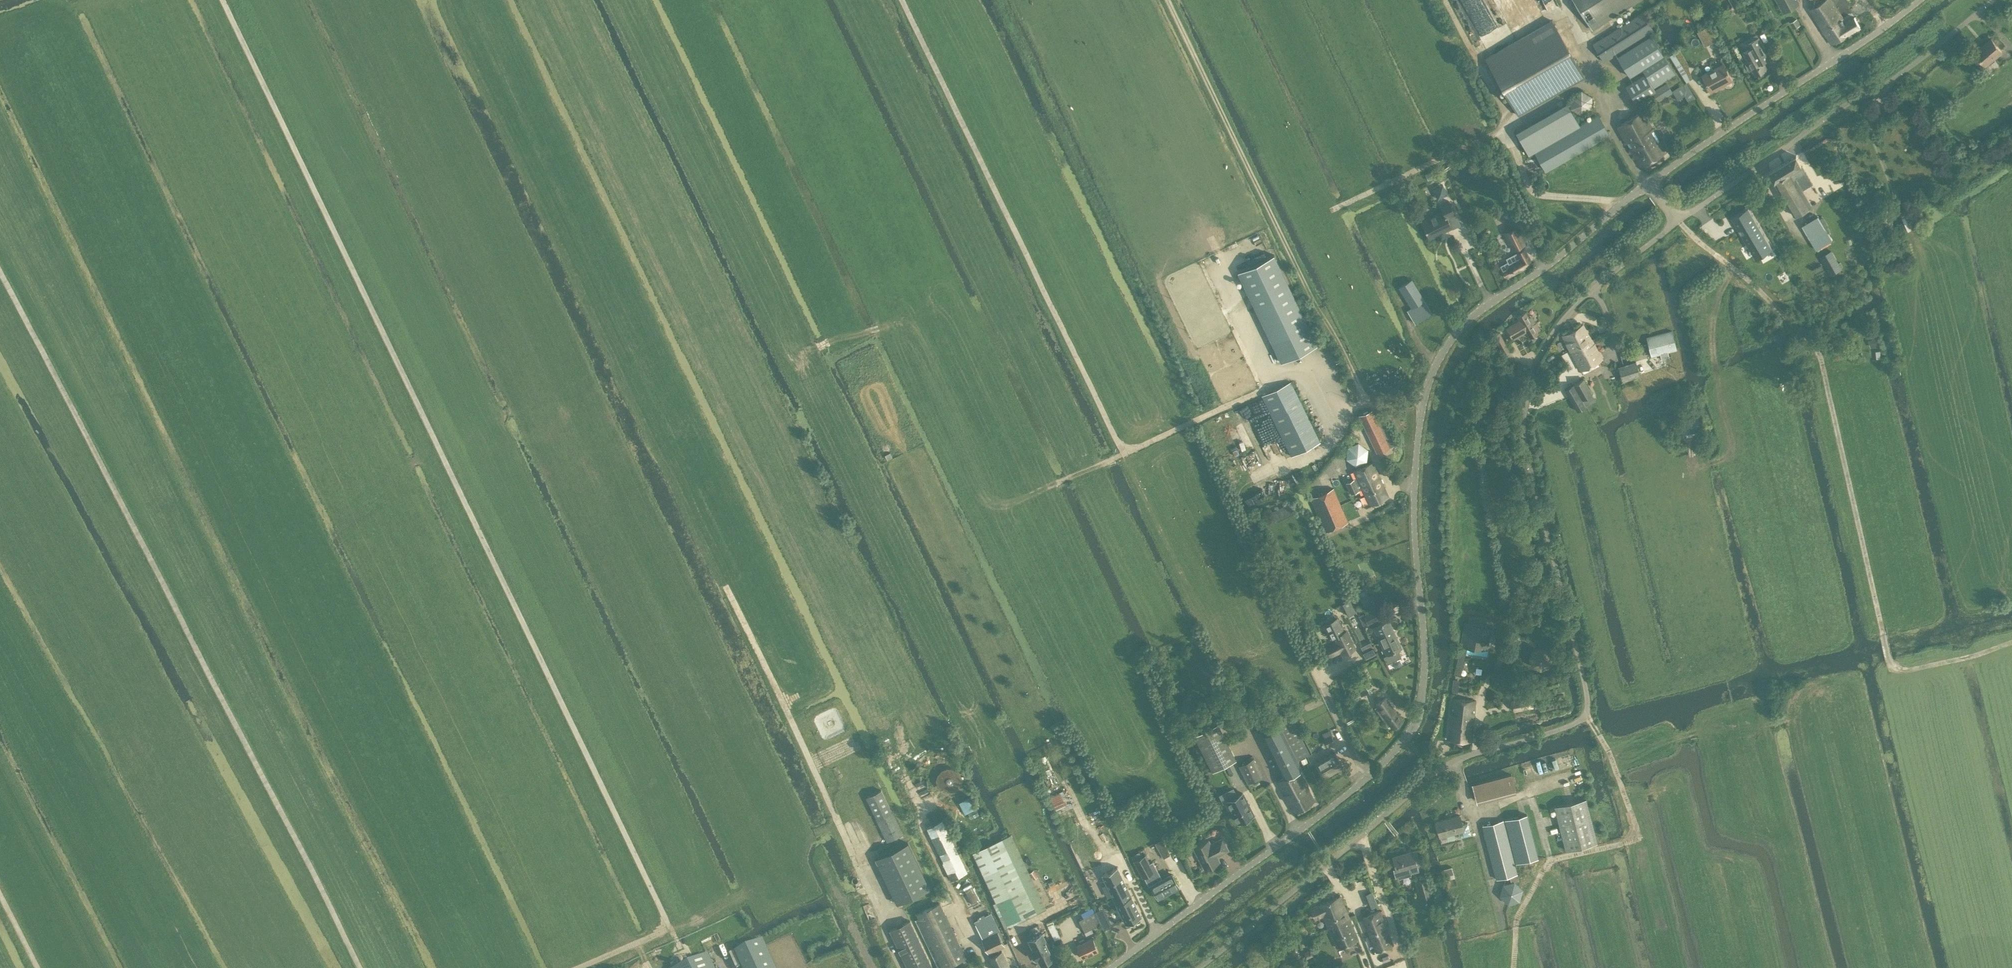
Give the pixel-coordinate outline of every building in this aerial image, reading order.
[(1575,3),(1592,29),(1637,0),(1573,0),(1575,3)] [(1799,4),(1798,0),(1777,0),(1784,12),(1799,4)] [(1859,26),(1853,17),(1845,22),(1831,0),(1824,0),(1809,9),(1832,44),(1859,26)] [(1604,61),(1652,30),(1641,12),(1592,43),(1604,61)] [(1796,18),(1790,22),(1794,28),(1800,24),(1796,18)] [(1559,32),(1551,19),(1485,58),(1492,71),(1517,114),(1584,76),(1559,32)] [(1716,40),(1710,27),(1700,32),(1706,45),(1716,40)] [(1617,56),(1630,76),(1642,68),(1645,73),(1626,85),(1637,103),(1653,92),(1655,91),(1653,87),(1675,73),(1651,34),(1617,56)] [(1991,37),(1975,51),(1986,63),(2002,49),(2001,48),(2005,45),(1996,34),(1992,38),(1991,37)] [(1768,69),(1763,60),(1770,57),(1759,37),(1747,43),(1750,48),(1743,52),(1749,62),(1746,64),(1750,70),(1752,69),(1756,75),(1768,69)] [(1990,72),(1999,65),(1995,60),(1986,67),(1990,72)] [(1724,84),(1732,79),(1724,63),(1703,74),(1710,88),(1723,81),(1724,84)] [(1697,98),(1687,82),(1683,84),(1672,91),(1673,93),(1677,99),(1685,95),(1689,102),(1697,98)] [(1655,91),(1653,92),(1659,102),(1673,93),(1672,91),(1667,83),(1655,91)] [(1581,114),(1591,108),(1591,95),(1581,89),(1571,95),(1570,108),(1581,114)] [(1566,103),(1515,132),(1528,155),(1534,151),(1544,170),(1605,136),(1609,134),(1598,115),(1579,125),(1566,103)] [(1653,129),(1643,111),(1616,126),(1640,165),(1666,150),(1660,140),(1659,141),(1652,129),(1653,129)] [(1795,215),(1811,205),(1801,187),(1811,181),(1795,155),(1769,171),(1795,215)] [(1430,172),(1425,174),(1428,180),(1433,177),(1430,172)] [(1443,184),(1433,189),(1438,198),(1447,194),(1443,184)] [(1446,217),(1454,214),(1447,200),(1439,204),(1442,210),(1421,220),(1429,237),(1451,227),(1446,217)] [(1749,207),(1731,217),(1739,230),(1741,228),(1744,233),(1741,234),(1747,245),(1756,259),(1773,249),(1771,245),(1749,207)] [(1512,250),(1525,243),(1517,226),(1503,233),(1512,250)] [(1816,249),(1832,240),(1825,228),(1809,237),(1816,249)] [(1523,264),(1530,260),(1524,248),(1506,258),(1508,261),(1500,265),(1507,277),(1525,267),(1523,264)] [(1842,268),(1832,250),(1820,257),(1830,275),(1842,268)] [(1318,344),(1274,254),(1237,272),(1281,362),(1318,344)] [(1399,287),(1407,300),(1411,306),(1406,310),(1414,323),(1432,312),(1411,279),(1407,281),(1399,287)] [(1520,320),(1506,328),(1512,338),(1525,330),(1530,337),(1538,332),(1537,331),(1540,329),(1536,322),(1533,324),(1525,311),(1517,316),(1520,320)] [(1570,350),(1590,339),(1582,324),(1562,335),(1570,350)] [(1855,324),(1848,328),(1851,333),(1858,328),(1855,324)] [(1651,355),(1676,349),(1671,330),(1646,337),(1651,355)] [(1503,353),(1509,349),(1499,332),(1493,335),(1503,353)] [(1877,337),(1869,340),(1871,347),(1880,344),(1880,343),(1877,337)] [(1591,339),(1590,339),(1570,350),(1580,369),(1601,358),(1591,339)] [(1640,375),(1635,361),(1618,367),(1622,380),(1640,375)] [(1583,378),(1573,384),(1565,389),(1577,411),(1596,400),(1583,378)] [(1262,395),(1292,456),(1320,442),(1291,382),(1262,395)] [(1373,408),(1359,414),(1377,453),(1393,445),(1384,426),(1383,425),(1384,424),(1385,424),(1381,417),(1378,411),(1377,411),(1375,412),(1373,408)] [(1686,429),(1698,426),(1702,425),(1699,414),(1683,418),(1686,429)] [(1355,464),(1366,459),(1367,447),(1357,440),(1347,445),(1345,457),(1355,464)] [(1357,477),(1347,483),(1352,493),(1362,488),(1370,504),(1389,495),(1372,461),(1354,470),(1357,477)] [(1349,522),(1334,489),(1311,499),(1326,533),(1349,522)] [(1273,511),(1277,520),(1293,512),(1289,503),(1273,511)] [(1369,594),(1359,599),(1363,608),(1373,603),(1369,594)] [(1355,611),(1349,599),(1342,603),(1348,615),(1355,611)] [(1365,615),(1368,623),(1381,617),(1377,609),(1365,615)] [(1327,646),(1332,655),(1341,650),(1343,653),(1355,647),(1347,631),(1344,632),(1337,617),(1325,623),(1333,638),(1335,637),(1337,641),(1327,646)] [(1374,627),(1387,654),(1402,647),(1389,620),(1374,627)] [(1486,650),(1490,626),(1466,622),(1462,646),(1486,650)] [(1540,645),(1532,648),(1528,656),(1531,665),(1540,669),(1549,665),(1552,657),(1549,648),(1540,645)] [(1376,654),(1373,648),(1363,653),(1366,659),(1376,654)] [(1359,682),(1355,684),(1355,685),(1360,695),(1368,691),(1363,680),(1359,682)] [(1514,710),(1532,706),(1530,696),(1511,700),(1514,710)] [(1391,725),(1393,728),(1403,721),(1386,697),(1376,704),(1378,706),(1375,707),(1380,714),(1382,712),(1387,718),(1384,720),(1389,726),(1391,725)] [(1471,741),(1475,701),(1452,698),(1448,738),(1471,741)] [(1292,719),(1263,734),(1284,777),(1277,781),(1293,812),(1314,801),(1309,790),(1309,789),(1299,769),(1302,768),(1300,764),(1301,763),(1300,759),(1310,754),(1292,719)] [(1217,723),(1194,735),(1212,770),(1235,758),(1217,723)] [(1328,745),(1333,742),(1330,736),(1324,740),(1328,745)] [(1316,763),(1324,776),(1343,765),(1336,752),(1316,763)] [(1248,782),(1262,775),(1254,758),(1240,765),(1248,782)] [(939,778),(939,779),(940,780),(940,781),(940,782),(940,783),(941,783),(941,784),(942,785),(942,786),(943,786),(944,787),(945,788),(946,788),(947,788),(948,788),(949,788),(950,788),(951,788),(952,788),(953,788),(954,787),(955,787),(956,786),(956,785),(957,785),(958,784),(958,783),(959,782),(959,781),(959,780),(959,779),(959,778),(959,777),(959,776),(959,775),(958,774),(958,773),(957,772),(956,771),(955,770),(954,770),(954,769),(953,769),(952,769),(951,769),(950,768),(949,768),(948,769),(947,769),(946,769),(945,769),(944,770),(943,771),(942,771),(942,772),(941,773),(940,774),(940,775),(940,776),(940,777),(939,778)] [(1515,790),(1511,774),(1472,784),(1476,800),(1515,790)] [(882,789),(867,796),(888,841),(894,838),(903,834),(882,789)] [(1243,792),(1227,800),(1238,821),(1253,814),(1243,792)] [(1554,806),(1562,839),(1564,850),(1597,842),(1585,798),(1554,806)] [(1516,862),(1537,857),(1526,814),(1504,819),(1516,862)] [(1439,836),(1458,831),(1459,836),(1470,834),(1468,822),(1462,824),(1459,815),(1435,821),(1439,836)] [(946,867),(949,873),(967,864),(945,819),(940,821),(941,821),(928,827),(947,866),(946,867)] [(1496,878),(1516,873),(1503,820),(1482,825),(1496,878)] [(1011,834),(972,852),(995,901),(994,902),(993,902),(1005,928),(1006,927),(1046,908),(1011,834)] [(1216,855),(1228,849),(1222,838),(1211,844),(1209,840),(1194,847),(1205,868),(1219,861),(1216,855)] [(897,903),(930,888),(908,842),(875,857),(897,903)] [(1398,878),(1407,875),(1411,874),(1411,872),(1419,870),(1417,864),(1419,863),(1415,850),(1392,856),(1396,867),(1393,868),(1395,877),(1398,876),(1398,878)] [(1133,860),(1141,856),(1138,851),(1130,856),(1133,860)] [(1154,871),(1144,854),(1141,856),(1133,860),(1143,877),(1154,871)] [(1156,899),(1180,886),(1172,873),(1163,878),(1155,863),(1151,865),(1154,871),(1144,877),(1156,899)] [(1117,866),(1102,874),(1107,883),(1103,885),(1106,893),(1110,891),(1126,923),(1141,916),(1117,866)] [(1445,879),(1455,877),(1452,866),(1442,869),(1445,879)] [(1432,894),(1428,878),(1415,881),(1420,898),(1432,894)] [(1508,903),(1520,900),(1523,889),(1515,880),(1503,883),(1500,895),(1508,903)] [(1328,927),(1349,917),(1340,894),(1318,903),(1318,904),(1311,907),(1315,918),(1322,914),(1325,920),(1325,919),(1328,927)] [(917,913),(918,914),(944,967),(966,956),(945,911),(940,902),(917,913)] [(1379,910),(1363,916),(1376,950),(1392,943),(1379,910)] [(1085,931),(1100,923),(1098,918),(1095,911),(1079,919),(1085,931)] [(974,919),(982,934),(997,927),(990,912),(974,919)] [(1106,914),(1098,918),(1100,923),(1103,929),(1111,925),(1106,914)] [(1349,917),(1328,927),(1337,947),(1358,938),(1349,917)] [(910,920),(890,930),(909,967),(933,967),(910,920)] [(1053,920),(1048,922),(1055,939),(1061,936),(1053,920)] [(997,929),(982,936),(990,951),(1004,945),(997,929)] [(1054,956),(1042,932),(1029,939),(1034,948),(1032,949),(1036,958),(1038,957),(1041,963),(1054,956)] [(1099,950),(1093,937),(1085,941),(1084,938),(1079,939),(1081,943),(1077,945),(1083,957),(1099,950)] [(762,940),(735,953),(742,967),(775,967),(762,940)] [(995,967),(1011,967),(1002,950),(989,957),(995,967)] [(1312,950),(1304,952),(1306,959),(1314,957),(1312,950)] [(707,954),(677,967),(713,967),(707,954)]
